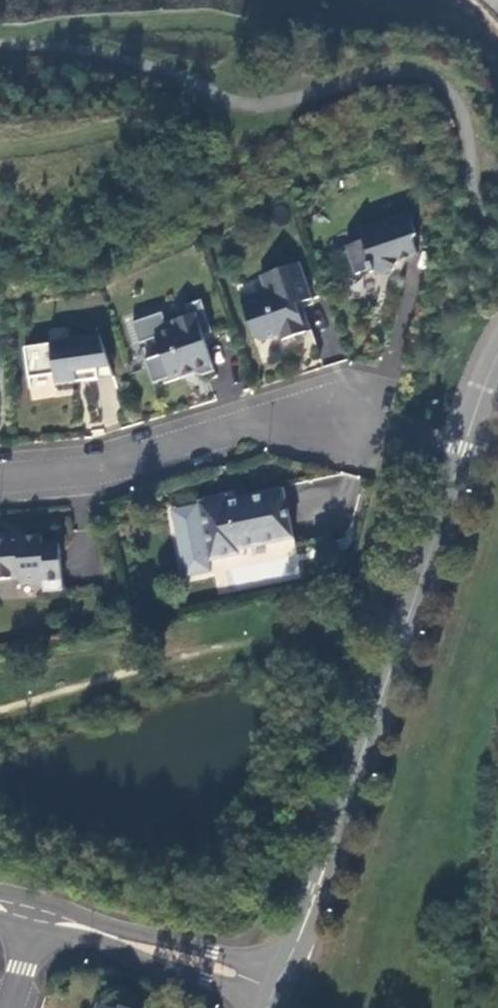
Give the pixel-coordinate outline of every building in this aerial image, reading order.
[(363,243),(347,248),(356,276),(369,271),(370,274),(374,273),(380,276),(393,271),(401,255),(408,259),(418,256),(413,243),(416,237),(409,214),(359,232),(363,243)] [(343,246),(328,250),(335,280),(351,276),(343,246)] [(266,292),(241,300),(254,339),(261,342),(281,335),(283,341),(306,333),(297,305),(312,300),(299,264),(261,277),(266,292)] [(165,314),(135,325),(143,345),(159,339),(165,356),(149,362),(157,385),(167,381),(168,385),(183,380),(185,375),(197,371),(198,375),(205,377),(218,372),(206,337),(216,334),(204,301),(188,307),(192,317),(169,325),(165,314)] [(99,335),(82,338),(88,381),(99,380),(114,378),(99,335)] [(50,345),(25,348),(29,379),(54,375),(56,386),(88,381),(82,338),(49,342),(50,345)] [(183,380),(198,375),(197,371),(185,375),(183,380)] [(211,561),(239,556),(238,551),(294,540),(284,491),(229,502),(227,498),(199,503),(200,506),(211,561)] [(211,561),(200,506),(172,511),(185,578),(213,572),(211,561)] [(63,591),(60,545),(43,546),(42,537),(22,538),(22,541),(11,542),(11,536),(0,537),(0,580),(20,578),(21,585),(44,583),(44,592),(63,591)] [(336,537),(316,541),(318,550),(337,547),(336,537)]
